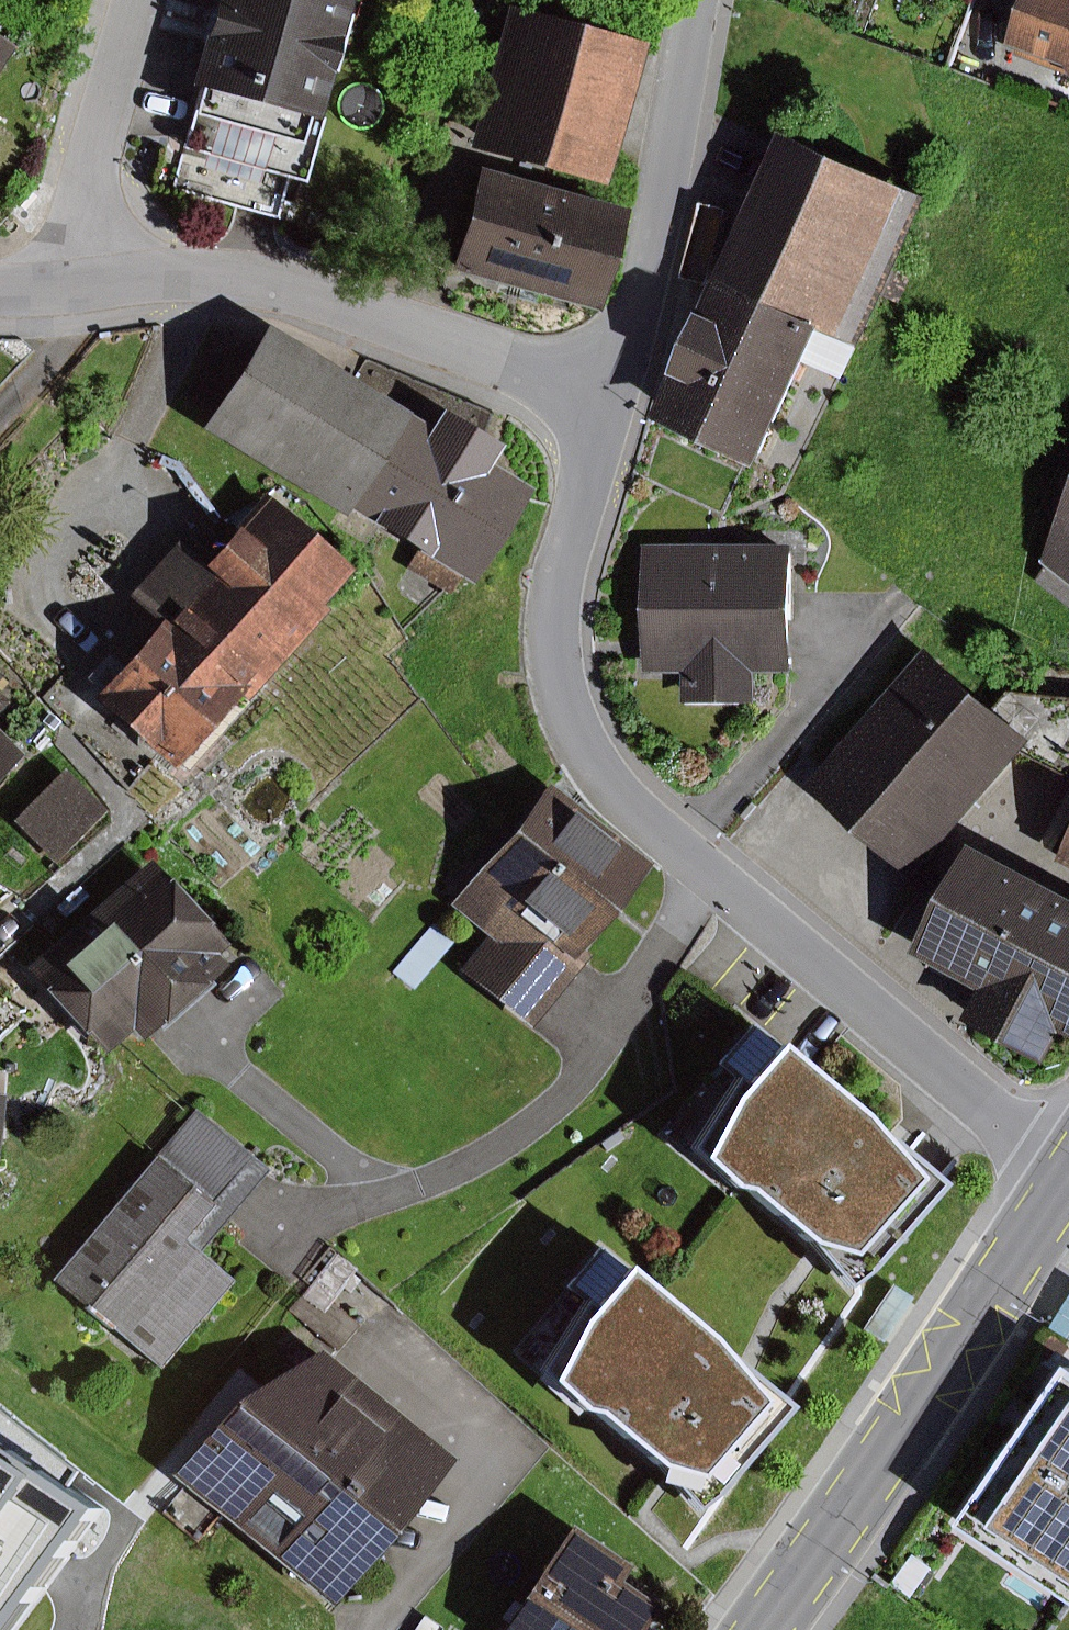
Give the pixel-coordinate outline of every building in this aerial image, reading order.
[(359,0),(216,0),(192,85),(203,88),(175,188),(278,217),(289,175),(308,180),(359,0)] [(1018,54),(1068,72),(1068,0),(1039,0),(1018,54)] [(651,44),(512,5),(466,169),(482,173),(455,269),(603,311),(631,210),(582,197),(587,179),(611,186),(651,44)] [(0,30),(0,76),(21,45),(0,30)] [(778,466),(824,364),(846,374),(861,342),(868,345),(936,196),(794,132),(666,416),(778,466)] [(439,426),(272,324),(207,430),(350,517),(355,508),(420,548),(408,568),(455,597),(467,578),(480,586),(541,488),(497,461),(507,444),(449,409),(439,426)] [(159,627),(98,696),(179,768),(244,695),(251,701),(332,610),(326,604),(357,570),(274,496),(216,562),(187,536),(129,601),(159,627)] [(1048,561),(1053,566),(1041,582),(1068,603),(1068,508),(1048,561)] [(804,672),(804,546),(650,546),(650,674),(687,673),(687,705),(761,704),(761,673),(804,672)] [(927,881),(1046,739),(934,645),(814,787),(927,881)] [(0,687),(0,715),(14,701),(0,687)] [(26,754),(0,728),(0,780),(26,754)] [(109,811),(66,769),(15,821),(58,863),(109,811)] [(658,865),(553,779),(450,906),(489,937),(462,970),(536,1030),(595,957),(588,951),(658,865)] [(1050,845),(1068,855),(1068,810),(1050,845)] [(987,845),(928,953),(1005,995),(989,1025),(1058,1063),(1068,1043),(1068,889),(987,845)] [(153,857),(55,943),(36,925),(0,962),(0,1003),(31,971),(104,1054),(133,1028),(144,1040),(230,966),(219,953),(230,944),(153,857)] [(456,940),(433,922),(393,972),(416,990),(456,940)] [(877,1113),(793,1041),(744,1097),(713,1157),(746,1189),(762,1189),(823,1241),(864,1254),(930,1177),(877,1113)] [(14,1094),(0,1093),(0,1159),(12,1160),(14,1094)] [(270,1169),(197,1109),(55,1281),(164,1370),(238,1280),(202,1251),(270,1169)] [(360,1274),(335,1255),(287,1316),(339,1356),(362,1326),(335,1305),(360,1274)] [(724,1337),(640,1265),(591,1321),(560,1381),(593,1413),(609,1413),(670,1466),(711,1478),(777,1402),(724,1337)] [(895,1284),(865,1330),(886,1343),(916,1297),(895,1284)] [(1057,1328),(1068,1335),(1068,1308),(1057,1328)] [(463,1460),(328,1350),(240,1400),(177,1476),(341,1609),(463,1460)] [(977,1529),(1068,1591),(1068,1393),(977,1529)] [(0,1439),(0,1629),(22,1629),(105,1511),(0,1439)] [(575,1524),(504,1629),(648,1629),(664,1607),(627,1582),(637,1566),(575,1524)] [(937,1567),(916,1553),(894,1584),(916,1599),(937,1567)]
